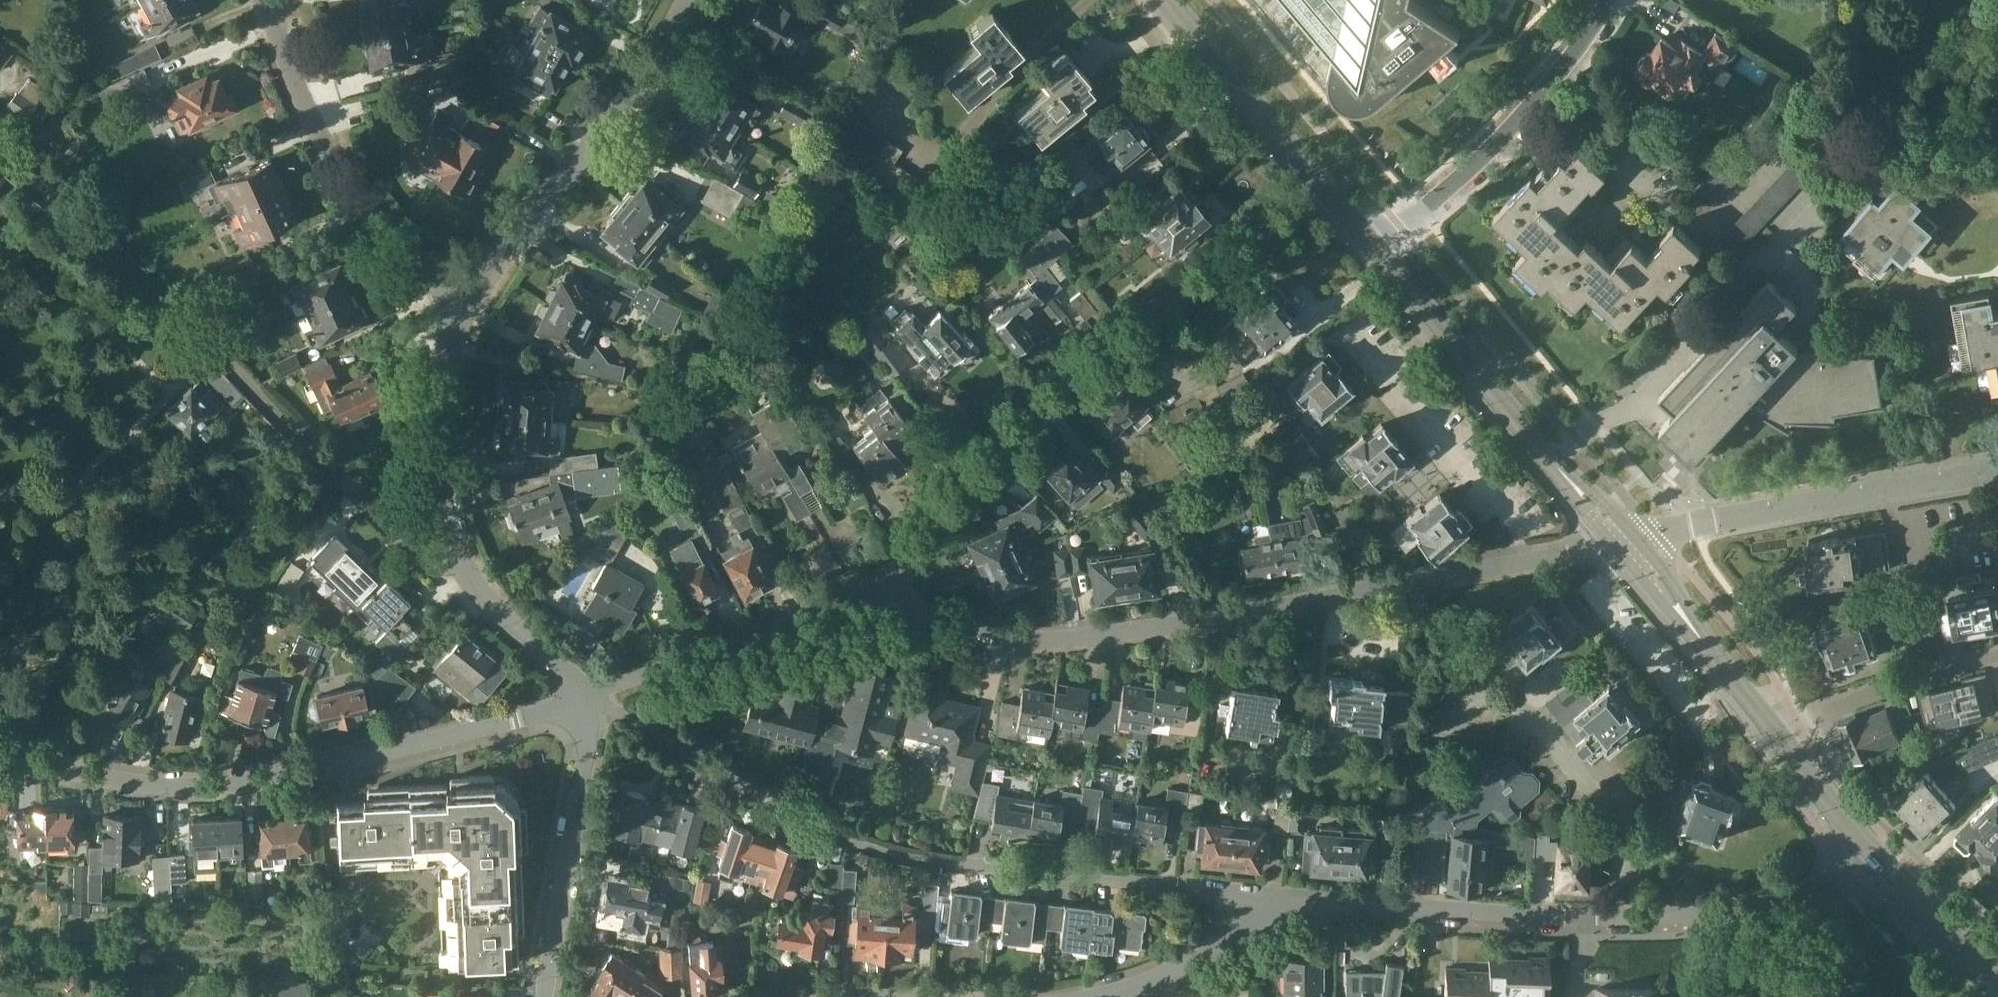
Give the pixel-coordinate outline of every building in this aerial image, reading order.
[(146,3),(154,17),(141,24),(147,36),(179,20),(180,21),(199,11),(193,0),(152,0),(146,3)] [(361,8),(364,25),(362,25),(361,31),(364,37),(366,36),(367,40),(409,32),(406,15),(421,12),(419,0),(404,0),(382,4),(382,3),(361,8)] [(1336,50),(1331,70),(1331,72),(1330,75),(1330,77),(1330,78),(1331,81),(1331,83),(1333,87),(1334,90),(1335,92),(1337,95),(1339,98),(1342,100),(1345,102),(1347,103),(1351,105),(1355,106),(1359,107),(1363,107),(1366,106),(1369,106),(1373,104),(1377,102),(1380,100),(1435,53),(1443,62),(1452,54),(1445,45),(1461,31),(1414,0),(1293,0),(1336,50)] [(750,17),(752,18),(749,24),(764,32),(762,36),(781,47),(782,46),(793,51),(813,15),(798,7),(795,12),(780,3),(776,10),(761,1),(758,7),(757,7),(756,6),(754,6),(752,7),(750,9),(749,12),(749,14),(750,17)] [(572,64),(573,61),(587,37),(576,31),(578,27),(576,26),(576,27),(541,7),(533,21),(539,25),(531,40),(569,61),(568,62),(572,64)] [(482,45),(493,16),(477,10),(466,39),(482,45)] [(978,42),(941,72),(954,88),(954,87),(965,100),(964,101),(965,102),(1011,65),(1007,61),(1022,49),(1011,35),(993,13),(992,11),(977,24),(977,25),(971,29),(970,29),(968,31),(969,33),(970,32),(978,42)] [(367,40),(367,41),(365,42),(364,48),(367,54),(370,53),(373,71),(394,67),(394,66),(398,65),(429,59),(427,46),(412,48),(409,32),(367,40)] [(1640,67),(1638,70),(1643,73),(1640,77),(1642,83),(1648,88),(1654,87),(1657,82),(1680,96),(1691,79),(1700,84),(1707,75),(1715,80),(1723,67),(1725,68),(1739,45),(1717,32),(1705,52),(1680,37),(1675,44),(1663,37),(1652,52),(1650,50),(1648,54),(1646,54),(1644,54),(1643,55),(1640,57),(1639,58),(1639,60),(1638,62),(1639,65),(1640,67)] [(569,61),(531,40),(525,49),(514,43),(499,70),(497,74),(498,77),(499,80),(502,83),(505,85),(508,84),(512,83),(514,81),(517,76),(548,93),(552,86),(554,87),(568,62),(569,61)] [(12,53),(0,44),(0,68),(12,53)] [(1090,80),(1067,52),(1043,71),(1053,83),(1016,113),(1028,128),(1029,127),(1040,140),(1039,141),(1040,142),(1085,105),(1082,101),(1094,91),(1087,82),(1090,80)] [(123,76),(141,68),(135,55),(117,64),(123,76)] [(449,57),(426,62),(430,79),(452,74),(449,57)] [(149,85),(144,71),(101,90),(108,104),(149,85)] [(231,93),(230,94),(225,96),(217,78),(209,82),(206,76),(180,88),(183,94),(160,105),(166,120),(175,116),(182,132),(196,126),(198,128),(205,125),(205,121),(236,107),(237,106),(239,105),(240,103),(240,102),(240,101),(240,100),(240,99),(240,98),(240,97),(239,96),(238,95),(236,94),(235,93),(234,93),(232,93),(231,93)] [(1807,82),(1796,76),(1790,85),(1802,91),(1807,82)] [(33,129),(45,112),(37,105),(47,91),(30,78),(19,94),(17,92),(7,105),(26,120),(24,122),(33,129)] [(701,103),(699,106),(740,131),(749,117),(756,122),(764,110),(741,96),(741,95),(733,90),(734,88),(716,78),(707,93),(702,92),(698,99),(701,103)] [(427,99),(454,94),(452,81),(425,87),(427,99)] [(787,99),(780,112),(801,123),(808,110),(787,99)] [(496,127),(502,116),(478,102),(472,113),(496,127)] [(699,106),(698,108),(693,107),(688,115),(691,119),(682,134),(699,144),(700,144),(708,148),(732,162),(733,161),(737,163),(743,154),(739,152),(740,150),(732,145),(740,131),(699,106)] [(838,140),(853,117),(839,107),(828,129),(838,140)] [(407,155),(411,157),(407,164),(433,178),(435,175),(457,135),(446,128),(452,117),(440,110),(422,141),(415,137),(412,142),(414,144),(407,155)] [(1122,111),(1080,144),(1088,155),(1102,144),(1109,154),(1112,151),(1120,162),(1145,142),(1146,143),(1148,141),(1147,139),(1148,134),(1143,127),(1136,126),(1136,125),(1135,126),(1124,112),(1124,111),(1123,110),(1121,111),(1122,111)] [(470,116),(463,126),(468,129),(474,118),(470,116)] [(838,140),(847,152),(865,125),(853,117),(838,140)] [(856,163),(876,133),(865,125),(847,152),(856,163)] [(457,135),(435,175),(439,177),(438,178),(447,184),(448,183),(467,194),(476,178),(469,174),(485,147),(460,133),(458,136),(457,135)] [(856,163),(866,174),(888,140),(876,133),(856,163)] [(866,174),(875,186),(893,162),(902,150),(888,140),(866,174)] [(1570,208),(1592,185),(1595,188),(1609,173),(1581,147),(1569,161),(1565,157),(1540,184),(1532,176),(1494,217),(1529,249),(1517,263),(1544,288),(1550,282),(1577,307),(1589,294),(1623,326),(1660,286),(1668,293),(1694,265),(1691,263),(1704,249),(1676,223),(1662,238),(1665,241),(1649,258),(1633,243),(1626,250),(1622,246),(1622,245),(1620,244),(1607,258),(1587,240),(1582,246),(1564,230),(1577,215),(1570,208)] [(268,161),(217,184),(215,181),(207,184),(215,203),(222,199),(229,215),(240,210),(239,208),(281,189),(280,187),(284,186),(279,175),(276,176),(268,161)] [(886,199),(907,171),(893,162),(875,186),(886,199)] [(207,184),(215,181),(209,168),(180,182),(186,194),(207,184)] [(886,199),(895,211),(920,180),(907,171),(886,199)] [(734,185),(763,202),(768,192),(760,188),(763,184),(742,172),(734,185)] [(744,194),(715,178),(701,201),(732,218),(744,194)] [(895,211),(905,222),(933,189),(920,180),(895,211)] [(623,205),(661,236),(674,221),(678,225),(688,213),(656,187),(653,188),(645,181),(636,192),(635,191),(630,191),(622,200),(624,204),(623,205)] [(1919,203),(1920,202),(1897,182),(1880,202),(1873,196),(1844,231),(1863,246),(1854,258),(1874,274),(1903,240),(1914,250),(1939,220),(1919,203)] [(1157,233),(1199,197),(1189,185),(1185,184),(1178,190),(1177,188),(1173,192),(1167,185),(1138,210),(1157,233)] [(283,193),(281,189),(239,208),(240,210),(246,225),(237,229),(244,243),(295,219),(288,203),(291,202),(286,191),(283,193)] [(1199,197),(1157,233),(1177,255),(1206,230),(1199,222),(1204,218),(1203,217),(1208,213),(1209,208),(1199,197)] [(661,236),(623,205),(623,206),(618,205),(611,214),(613,220),(604,231),(612,238),(612,241),(644,266),(653,255),(649,252),(661,236)] [(1055,225),(1021,257),(1036,275),(1073,243),(1055,225)] [(1769,237),(1774,232),(1768,226),(1763,231),(1769,237)] [(227,283),(237,278),(256,269),(250,256),(221,270),(227,283)] [(300,297),(307,312),(347,293),(340,279),(345,277),(339,263),(286,288),(292,301),(300,297)] [(1036,276),(1050,293),(1051,294),(1062,285),(1047,267),(1036,276)] [(258,268),(256,269),(237,278),(244,293),(264,283),(258,268)] [(641,285),(616,273),(610,284),(630,295),(628,299),(648,309),(644,318),(667,330),(679,307),(676,305),(646,289),(640,286),(641,285)] [(551,302),(550,304),(584,321),(585,321),(592,306),(612,317),(621,299),(593,284),(591,290),(583,286),(583,285),(565,275),(556,291),(550,290),(546,297),(551,302)] [(654,276),(646,289),(676,305),(682,295),(674,290),(675,288),(654,276)] [(1050,293),(1036,276),(1033,278),(1034,279),(990,315),(1015,348),(1016,348),(1021,349),(1030,342),(1031,336),(1023,326),(1030,320),(1025,313),(1038,302),(1050,293)] [(1744,406),(1748,408),(1790,432),(1791,431),(1788,429),(1788,422),(1838,423),(1838,422),(1835,422),(1836,415),(1884,406),(1884,405),(1882,405),(1874,357),(1876,357),(1876,355),(1801,353),(1801,354),(1793,354),(1799,347),(1778,327),(1798,306),(1769,280),(1754,296),(1729,324),(1659,398),(1675,412),(1660,428),(1694,460),(1744,406)] [(1292,325),(1295,322),(1280,305),(1280,304),(1285,301),(1285,300),(1285,295),(1275,283),(1269,283),(1265,287),(1265,286),(1250,299),(1231,315),(1231,316),(1214,331),(1244,365),(1269,344),(1270,345),(1274,342),(1272,340),(1277,335),(1277,336),(1292,324),(1292,325)] [(1081,291),(1070,299),(1085,318),(1096,309),(1081,291)] [(347,293),(307,312),(314,326),(306,330),(312,344),(365,319),(359,306),(354,308),(347,293)] [(1952,299),(1964,366),(1987,362),(1994,398),(1997,397),(1997,312),(1993,313),(1990,293),(1952,299)] [(539,313),(544,317),(536,333),(554,342),(555,340),(578,351),(574,367),(621,377),(624,365),(603,360),(603,357),(592,343),(581,344),(591,324),(585,321),(584,321),(550,304),(549,306),(549,307),(543,305),(539,313)] [(970,344),(939,311),(924,325),(912,313),(910,315),(904,309),(893,320),(898,326),(896,328),(920,354),(918,355),(926,363),(928,361),(939,373),(955,359),(960,364),(965,360),(968,362),(972,358),(970,355),(975,351),(969,345),(970,344)] [(873,329),(863,336),(887,369),(890,372),(892,375),(905,366),(888,343),(885,345),(873,329)] [(1352,388),(1338,371),(1336,373),(1334,371),(1341,366),(1329,350),(1322,356),(1321,355),(1309,365),(1300,372),(1300,373),(1288,383),(1289,386),(1279,394),(1292,410),(1294,408),(1308,424),(1319,415),(1320,416),(1330,408),(1332,410),(1334,408),(1333,406),(1334,405),(1333,403),(1352,388)] [(302,366),(303,366),(296,351),(269,364),(275,378),(301,365),(302,366)] [(173,362),(180,370),(189,363),(182,354),(173,362)] [(326,355),(303,366),(302,366),(302,367),(305,366),(308,373),(307,374),(313,387),(321,383),(325,392),(318,396),(324,410),(333,406),(341,421),(363,411),(366,418),(388,408),(382,397),(386,392),(378,376),(373,376),(371,371),(339,386),(335,377),(337,376),(331,362),(329,363),(326,355)] [(893,377),(890,372),(887,369),(879,375),(885,383),(893,377)] [(1243,373),(1218,386),(1223,397),(1248,384),(1243,373)] [(228,380),(218,390),(230,403),(241,393),(228,380)] [(192,434),(223,401),(211,389),(209,391),(199,381),(192,389),(192,388),(169,412),(192,434)] [(562,390),(553,390),(527,388),(528,383),(506,381),(505,401),(499,403),(498,416),(550,421),(550,404),(561,404),(562,390)] [(1090,412),(1088,413),(1090,415),(1107,434),(1107,435),(1109,436),(1111,435),(1110,434),(1129,418),(1137,428),(1152,415),(1143,405),(1144,404),(1145,404),(1147,403),(1145,401),(1129,383),(1127,381),(1125,383),(1126,383),(1106,401),(1104,399),(1103,400),(1103,401),(1101,402),(1100,400),(1095,400),(1091,404),(1090,409),(1092,411),(1090,412)] [(866,415),(876,428),(896,454),(897,453),(918,437),(902,415),(914,406),(900,387),(889,396),(883,387),(869,397),(871,399),(860,407),(866,415)] [(763,427),(800,495),(812,488),(798,463),(789,468),(784,457),(809,443),(792,413),(795,411),(792,407),(789,408),(782,395),(752,413),(761,428),(763,427)] [(1202,408),(1202,407),(1197,397),(1167,412),(1173,422),(1202,408)] [(551,451),(549,473),(599,468),(596,452),(570,456),(558,456),(559,438),(549,437),(550,421),(498,416),(497,429),(502,432),(501,450),(501,452),(514,454),(515,450),(522,451),(522,449),(551,451)] [(701,420),(679,432),(656,445),(663,458),(687,446),(688,449),(692,447),(725,512),(743,503),(724,465),(720,457),(701,420)] [(1394,440),(1383,426),(1382,424),(1364,438),(1362,435),(1347,447),(1348,448),(1338,456),(1351,472),(1361,464),(1365,468),(1354,477),(1362,486),(1372,478),(1377,484),(1387,476),(1390,479),(1395,474),(1395,473),(1411,460),(1395,442),(1396,441),(1395,440),(1394,440)] [(763,427),(761,428),(732,444),(740,460),(738,461),(741,466),(743,464),(760,493),(784,479),(790,490),(782,495),(796,520),(810,513),(800,495),(763,427)] [(867,435),(866,432),(847,446),(838,434),(830,440),(854,472),(867,462),(883,484),(906,466),(897,453),(896,454),(876,428),(867,435)] [(1292,454),(1310,441),(1301,429),(1283,443),(1292,454)] [(1124,482),(1111,468),(1108,464),(1093,476),(1086,468),(1073,453),(1066,446),(1042,467),(1058,485),(1058,488),(1062,493),(1066,494),(1077,506),(1091,494),(1091,493),(1105,481),(1113,491),(1124,482)] [(720,457),(724,465),(732,460),(728,453),(720,457)] [(599,468),(549,473),(551,487),(517,499),(519,503),(509,507),(510,512),(508,515),(513,527),(516,529),(521,541),(538,535),(536,528),(557,520),(565,547),(563,549),(564,555),(576,546),(574,540),(576,538),(569,519),(572,518),(564,497),(576,493),(576,497),(615,493),(614,490),(621,489),(617,466),(599,468)] [(1406,518),(1390,532),(1405,549),(1417,540),(1431,557),(1443,546),(1444,547),(1453,539),(1465,529),(1471,523),(1459,508),(1452,514),(1451,512),(1453,510),(1439,494),(1421,508),(1420,507),(1406,518)] [(982,567),(983,570),(1019,552),(1012,538),(1028,531),(1026,529),(1040,522),(1043,526),(1054,517),(1039,499),(1028,508),(998,522),(1001,528),(996,530),(996,529),(979,537),(978,538),(970,542),(976,556),(975,560),(978,566),(982,567)] [(1311,501),(1302,505),(1307,518),(1313,531),(1315,535),(1326,531),(1317,508),(1311,501)] [(671,549),(670,552),(674,559),(677,560),(679,564),(678,568),(682,576),(685,577),(696,601),(703,598),(705,599),(711,596),(712,593),(716,590),(703,562),(702,559),(699,553),(698,552),(709,546),(687,503),(675,509),(690,537),(689,538),(679,543),(671,547),(671,549)] [(1156,530),(1135,505),(1124,515),(1146,539),(1156,530)] [(610,519),(631,531),(638,519),(618,506),(610,519)] [(1168,511),(1159,519),(1183,545),(1192,537),(1168,511)] [(1301,519),(1269,525),(1271,534),(1272,538),(1277,571),(1309,565),(1304,537),(1303,534),(1304,534),(1313,531),(1307,518),(1301,520),(1301,519)] [(623,633),(636,610),(643,599),(637,596),(643,585),(611,566),(631,531),(610,519),(576,538),(574,540),(576,546),(564,555),(568,571),(589,553),(607,563),(594,585),(598,587),(585,611),(623,633)] [(1243,564),(1239,565),(1241,575),(1245,574),(1245,577),(1277,571),(1272,538),(1271,534),(1269,525),(1269,523),(1254,525),(1256,536),(1254,537),(1255,545),(1240,548),(1243,564)] [(720,552),(743,596),(747,594),(751,595),(756,593),(756,589),(765,585),(768,585),(769,583),(771,582),(770,580),(771,577),(768,576),(748,538),(745,539),(740,530),(738,531),(732,534),(737,543),(720,552)] [(1813,542),(1809,539),(1804,546),(1807,549),(1809,563),(1805,564),(1805,566),(1799,567),(1796,571),(1798,582),(1801,584),(1808,583),(1809,586),(1852,579),(1852,575),(1862,574),(1862,573),(1890,569),(1884,533),(1856,537),(1856,536),(1840,538),(1839,536),(1823,539),(1823,541),(1813,542)] [(357,610),(384,582),(335,535),(313,558),(315,559),(313,562),(338,586),(335,589),(357,610)] [(1086,571),(1082,547),(1069,549),(1072,573),(1086,571)] [(1138,554),(1122,556),(1128,596),(1130,595),(1132,597),(1140,596),(1142,593),(1157,591),(1156,580),(1157,580),(1154,561),(1153,561),(1151,547),(1138,549),(1138,554)] [(1072,573),(1069,549),(1055,551),(1058,575),(1072,573)] [(1027,568),(1019,552),(983,570),(984,573),(983,576),(986,582),(989,583),(996,598),(1004,594),(1023,586),(1023,585),(1037,578),(1031,566),(1027,568)] [(1123,596),(1128,596),(1122,556),(1105,559),(1103,554),(1090,556),(1092,570),(1091,570),(1094,590),(1095,590),(1097,600),(1113,598),(1115,600),(1121,599),(1123,596)] [(292,562),(271,596),(283,604),(304,570),(292,562)] [(1980,572),(1968,574),(1970,582),(1982,580),(1980,572)] [(1968,574),(1956,576),(1958,584),(1970,582),(1968,574)] [(386,627),(377,636),(373,640),(384,651),(365,669),(377,678),(389,666),(407,647),(398,638),(411,625),(399,613),(411,602),(387,579),(384,582),(357,610),(370,623),(376,617),(386,627)] [(1970,590),(1971,594),(1972,594),(1980,635),(1991,633),(1990,628),(1997,627),(1997,602),(1995,585),(1970,590)] [(1971,594),(1949,598),(1955,635),(1967,633),(1968,637),(1980,635),(1972,594),(1971,594)] [(166,596),(155,615),(185,633),(196,614),(166,596)] [(1500,630),(1486,641),(1501,659),(1504,657),(1511,666),(1521,658),(1529,667),(1544,655),(1545,656),(1563,641),(1562,639),(1570,633),(1570,627),(1561,616),(1556,615),(1547,622),(1533,604),(1516,617),(1515,616),(1499,629),(1500,630)] [(1880,651),(1901,643),(1896,626),(1874,634),(1872,629),(1880,626),(1874,609),(1865,612),(1865,610),(1817,628),(1818,629),(1809,632),(1809,635),(1813,647),(1816,649),(1823,646),(1824,648),(1826,647),(1831,661),(1829,666),(1838,669),(1839,666),(1846,664),(1847,667),(1865,661),(1864,659),(1880,653),(1880,651)] [(249,637),(240,634),(236,648),(245,650),(249,637)] [(464,634),(435,669),(476,702),(482,701),(507,671),(493,659),(493,658),(464,634)] [(301,635),(297,642),(292,656),(302,660),(298,670),(311,675),(320,652),(323,646),(301,635)] [(322,653),(328,656),(333,655),(337,649),(328,642),(322,653)] [(166,676),(177,683),(195,649),(184,643),(166,676)] [(125,671),(102,710),(125,724),(149,685),(147,684),(154,673),(133,660),(126,671),(125,671)] [(416,687),(389,666),(378,679),(405,700),(416,687)] [(843,717),(830,713),(815,767),(828,770),(835,744),(871,753),(875,739),(890,743),(899,708),(884,704),(891,676),(856,667),(843,717)] [(291,684),(279,680),(280,675),(280,672),(277,669),(272,668),(268,668),(266,671),(264,676),(253,672),(250,670),(245,668),(242,669),(241,669),(239,679),(238,679),(233,696),(225,694),(220,711),(228,713),(227,714),(266,725),(265,729),(268,733),(274,735),(280,715),(270,712),(276,693),(287,696),(291,684)] [(1409,689),(1382,687),(1382,683),(1381,683),(1382,674),(1376,673),(1376,669),(1369,669),(1369,672),(1362,672),(1362,677),(1351,676),(1350,679),(1331,677),(1329,694),(1333,695),(1330,728),(1346,730),(1347,719),(1356,720),(1355,725),(1378,727),(1379,718),(1407,720),(1409,689)] [(1963,682),(1953,685),(1962,720),(1996,712),(1986,671),(1962,678),(1963,682)] [(1221,693),(1220,701),(1214,734),(1235,738),(1236,728),(1251,731),(1250,738),(1273,742),(1278,711),(1273,710),(1276,689),(1274,689),(1275,680),(1269,679),(1270,676),(1262,674),(1262,678),(1256,677),(1254,685),(1232,681),(1230,695),(1221,693)] [(977,795),(983,769),(988,748),(968,743),(975,716),(955,711),(957,703),(942,700),(947,683),(919,677),(906,728),(922,732),(920,737),(944,743),(940,759),(957,763),(952,789),(977,795)] [(1623,734),(1640,720),(1626,702),(1630,699),(1617,683),(1611,688),(1610,686),(1594,699),(1576,678),(1546,702),(1592,758),(1607,746),(1609,748),(1624,736),(1623,734)] [(815,767),(830,713),(817,710),(818,708),(808,705),(813,687),(784,679),(779,700),(753,693),(745,726),(808,742),(806,752),(810,753),(807,765),(815,767)] [(1150,718),(1153,718),(1174,722),(1172,730),(1198,735),(1203,707),(1185,704),(1188,682),(1167,679),(1167,681),(1156,679),(1154,691),(1154,690),(1150,718)] [(1150,730),(1153,718),(1150,718),(1154,690),(1145,689),(1145,687),(1123,683),(1119,705),(1102,702),(1100,713),(1101,713),(1099,727),(1117,730),(1118,724),(1150,730)] [(1048,722),(1050,722),(1084,728),(1083,737),(1097,740),(1099,727),(1101,713),(1100,713),(1084,710),(1088,688),(1067,684),(1066,686),(1055,684),(1054,693),(1048,722)] [(313,701),(309,707),(311,716),(318,720),(323,718),(324,723),(338,719),(339,721),(354,717),(353,716),(368,712),(361,685),(317,695),(318,699),(313,701)] [(1953,685),(1918,693),(1927,729),(1940,726),(1941,730),(1955,727),(1964,725),(1962,720),(1953,685)] [(1319,687),(1311,686),(1309,698),(1317,699),(1319,687)] [(1048,722),(1054,693),(1022,687),(1018,709),(1001,706),(996,734),(1010,737),(1012,726),(1048,732),(1050,722),(1048,722)] [(199,723),(204,699),(172,691),(161,733),(188,740),(193,721),(199,723)] [(1856,714),(1845,719),(1838,722),(1856,762),(1901,741),(1886,708),(1858,720),(1856,714)] [(1313,710),(1310,742),(1322,743),(1326,712),(1313,710)] [(1409,741),(1404,729),(1391,733),(1396,746),(1409,741)] [(1984,741),(1992,761),(1997,758),(1997,746),(1994,737),(1984,741)] [(1973,745),(1981,765),(1992,761),(1984,741),(1973,745)] [(1973,745),(1963,749),(1971,769),(1981,765),(1973,745)] [(1962,751),(1963,750),(1956,753),(1963,772),(1970,769),(1962,751)] [(1451,809),(1450,820),(1475,825),(1488,812),(1500,822),(1510,822),(1517,815),(1519,806),(1537,790),(1538,781),(1531,772),(1526,776),(1511,757),(1501,757),(1494,763),(1492,773),(1474,788),(1478,793),(1458,810),(1451,809)] [(1893,798),(1923,831),(1925,833),(1957,804),(1925,769),(1893,798)] [(413,868),(438,867),(511,788),(510,787),(507,785),(503,783),(500,782),(498,782),(496,781),(493,781),(493,774),(464,776),(452,776),(451,777),(450,777),(449,778),(449,779),(449,783),(409,785),(413,868)] [(1290,797),(1293,775),(1291,775),(1290,777),(1279,775),(1276,795),(1290,797)] [(1686,830),(1719,840),(1726,818),(1729,819),(1737,796),(1716,789),(1716,788),(1714,788),(1712,781),(1704,779),(1697,781),(1695,780),(1695,782),(1684,778),(1675,804),(1673,803),(1665,827),(1679,832),(1680,828),(1683,829),(1682,831),(1686,833),(1686,830)] [(1032,811),(1031,811),(1006,806),(1007,796),(992,794),(994,783),(982,781),(975,810),(992,813),(990,826),(1000,828),(999,838),(1007,839),(1006,840),(1011,841),(1011,840),(1027,843),(1027,839),(1032,811)] [(367,790),(367,794),(362,794),(362,801),(337,802),(340,871),(413,868),(409,785),(370,787),(369,787),(368,788),(367,789),(367,790)] [(1131,845),(1131,841),(1135,814),(1109,809),(1111,799),(1096,796),(1098,788),(1083,785),(1082,793),(1078,813),(1080,813),(1097,816),(1094,829),(1105,831),(1103,840),(1111,842),(1111,843),(1115,843),(1115,842),(1131,845)] [(521,849),(524,849),(525,849),(526,848),(527,847),(527,846),(527,845),(526,805),(519,805),(519,804),(518,801),(518,799),(517,796),(516,794),(514,792),(513,790),(511,788),(438,867),(439,893),(522,890),(521,849)] [(1131,841),(1159,846),(1164,820),(1182,823),(1188,791),(1173,788),(1170,807),(1138,801),(1135,814),(1131,841)] [(614,806),(609,824),(615,826),(614,831),(616,831),(636,837),(637,834),(644,835),(642,842),(637,844),(637,847),(631,846),(628,859),(648,864),(654,838),(661,810),(663,804),(644,798),(645,794),(627,790),(627,793),(618,791),(614,806)] [(1078,813),(1082,793),(1068,790),(1065,804),(1033,799),(1031,811),(1032,811),(1027,839),(1055,844),(1060,817),(1079,821),(1080,813),(1078,813)] [(1189,791),(1186,811),(1200,813),(1203,793),(1189,791)] [(1975,846),(1992,829),(1995,832),(1997,829),(1997,795),(1994,796),(1960,831),(1961,832),(1955,838),(1955,842),(1965,851),(1970,851),(1975,846)] [(8,796),(0,796),(0,812),(9,812),(8,796)] [(1287,831),(1290,811),(1291,802),(1277,800),(1273,830),(1287,831)] [(1448,834),(1450,820),(1451,809),(1448,809),(1442,801),(1432,800),(1425,806),(1418,875),(1440,878),(1445,834),(1448,834)] [(654,838),(648,864),(664,868),(666,858),(655,855),(659,839),(670,842),(669,846),(690,851),(701,809),(683,804),(682,809),(663,804),(661,810),(654,838)] [(19,847),(47,846),(45,805),(35,806),(35,810),(18,810),(18,812),(13,812),(10,815),(10,821),(13,824),(18,824),(19,847)] [(55,805),(45,805),(47,846),(73,846),(73,828),(80,828),(80,809),(71,809),(55,809),(55,805)] [(1290,811),(1287,831),(1301,833),(1304,812),(1290,811)] [(90,863),(90,901),(102,901),(102,887),(102,866),(111,866),(131,866),(131,860),(138,860),(139,836),(147,836),(148,817),(140,816),(104,814),(103,826),(102,825),(102,829),(103,829),(102,846),(91,846),(91,863),(90,863)] [(306,815),(282,818),(285,853),(300,852),(301,861),(310,861),(310,853),(306,815)] [(240,816),(216,817),(218,866),(242,865),(241,853),(242,853),(240,816)] [(195,867),(218,866),(216,817),(192,819),(194,855),(195,855),(195,867)] [(273,854),(285,853),(282,818),(258,820),(262,865),(274,864),(273,854)] [(1396,819),(1383,819),(1382,844),(1395,845),(1396,819)] [(1229,866),(1233,825),(1232,825),(1233,824),(1230,821),(1223,820),(1221,822),(1221,824),(1200,822),(1197,849),(1204,850),(1202,861),(1211,862),(1211,864),(1229,866)] [(1475,825),(1450,820),(1449,834),(1450,834),(1450,835),(1450,836),(1452,837),(1452,840),(1451,853),(1451,854),(1450,854),(1450,857),(1451,857),(1450,863),(1449,863),(1449,866),(1450,866),(1448,886),(1480,889),(1481,887),(1482,872),(1490,873),(1493,841),(1485,840),(1485,837),(1484,837),(1485,829),(1485,827),(1475,825)] [(763,844),(766,836),(733,825),(724,849),(721,848),(719,854),(722,855),(719,864),(723,865),(720,875),(733,879),(736,870),(739,871),(740,869),(747,872),(745,879),(751,881),(763,844)] [(1268,829),(1233,825),(1229,866),(1249,869),(1249,866),(1258,867),(1259,855),(1265,856),(1268,829)] [(1338,872),(1341,828),(1322,827),(1322,834),(1307,833),(1307,835),(1304,837),(1304,844),(1306,846),(1306,849),(1313,850),(1311,870),(1314,871),(1316,874),(1323,874),(1326,871),(1338,872)] [(1363,830),(1341,828),(1338,872),(1351,873),(1353,877),(1360,878),(1362,875),(1374,875),(1377,837),(1362,836),(1363,830)] [(1975,846),(1996,867),(1997,865),(1997,829),(1995,832),(1992,829),(1975,846)] [(1536,837),(1534,857),(1547,858),(1558,859),(1556,887),(1585,889),(1586,875),(1592,875),(1595,875),(1598,874),(1601,871),(1602,867),(1601,863),(1600,861),(1597,859),(1593,858),(1587,857),(1587,844),(1548,841),(1549,831),(1536,837)] [(1534,837),(1534,836),(1522,834),(1522,836),(1519,856),(1533,857),(1534,837)] [(763,844),(751,881),(791,894),(800,867),(795,865),(797,860),(792,858),(795,850),(775,843),(776,840),(766,836),(763,844)] [(593,838),(590,851),(602,854),(606,841),(593,838)] [(172,882),(170,855),(155,856),(156,899),(172,898),(172,882)] [(187,881),(185,855),(170,855),(172,882),(187,881)] [(828,888),(841,889),(842,867),(843,867),(844,864),(831,863),(828,888)] [(604,878),(596,922),(642,931),(645,914),(660,917),(663,902),(661,902),(668,869),(648,865),(646,875),(648,885),(633,882),(627,881),(627,882),(608,878),(608,879),(604,878)] [(261,867),(247,868),(248,894),(262,893),(261,867)] [(857,868),(843,867),(842,867),(841,889),(842,889),(842,901),(855,902),(857,868)] [(678,887),(679,887),(681,877),(669,875),(669,876),(668,885),(678,887)] [(696,901),(709,903),(712,883),(699,881),(696,901)] [(812,889),(803,885),(800,892),(810,896),(812,889)] [(939,885),(926,885),(924,908),(936,908),(938,891),(939,891),(939,885)] [(221,904),(232,903),(232,888),(220,889),(221,904)] [(87,889),(73,889),(73,897),(87,897),(87,889)] [(524,928),(523,916),(522,890),(439,893),(442,966),(518,962),(517,932),(521,931),(523,931),(524,930),(524,929),(524,928)] [(979,920),(989,921),(992,897),(982,896),(983,894),(952,891),(951,893),(939,891),(938,891),(936,908),(937,909),(936,923),(941,923),(942,916),(949,916),(947,931),(977,934),(979,920)] [(830,895),(823,894),(816,893),(815,901),(811,901),(810,911),(805,911),(803,922),(781,919),(777,948),(779,951),(795,953),(799,951),(800,946),(821,949),(825,926),(831,927),(833,915),(828,914),(830,895)] [(1005,898),(992,897),(989,921),(1003,923),(1001,938),(1045,943),(1047,929),(1046,929),(1049,903),(1036,902),(1036,900),(1005,897),(1005,898)] [(72,901),(62,901),(62,911),(72,911),(72,901)] [(86,913),(87,901),(74,901),(74,913),(86,913)] [(881,958),(885,910),(870,909),(870,904),(859,903),(858,920),(851,920),(850,936),(856,937),(855,951),(866,952),(865,956),(881,958)] [(1060,945),(1089,948),(1093,907),(1065,904),(1065,905),(1049,903),(1046,929),(1047,929),(1062,931),(1060,945)] [(885,910),(881,958),(903,959),(904,951),(914,952),(915,939),(912,939),(914,908),(902,907),(902,912),(885,910)] [(1146,913),(1093,907),(1089,948),(1112,951),(1113,945),(1142,948),(1143,941),(1144,941),(1144,936),(1143,936),(1146,913)] [(713,941),(688,944),(692,989),(698,989),(699,995),(718,993),(718,992),(726,991),(725,974),(721,975),(719,958),(714,959),(713,941)] [(661,978),(682,976),(680,951),(659,953),(661,978)] [(659,991),(664,984),(646,972),(644,975),(634,968),(635,965),(625,958),(623,960),(611,952),(601,967),(604,969),(591,989),(603,996),(659,996),(662,992),(659,991)] [(1549,957),(1547,957),(1547,961),(1489,960),(1489,973),(1447,972),(1447,968),(1446,968),(1445,996),(1548,996),(1549,957)] [(1320,961),(1287,961),(1287,996),(1321,996),(1320,961)] [(1372,995),(1382,995),(1382,996),(1399,996),(1404,964),(1397,963),(1387,961),(1385,970),(1346,970),(1345,996),(1371,996),(1372,995)] [(1044,971),(1044,983),(1056,983),(1056,971),(1044,971)] [(1033,972),(1030,977),(1033,983),(1039,983),(1042,978),(1039,972),(1033,972)] [(274,993),(297,994),(298,982),(275,981),(274,993)] [(309,982),(298,982),(297,994),(297,996),(309,996),(309,982)] [(492,994),(494,994),(494,989),(454,988),(453,996),(492,996),(492,994)] [(1597,988),(1596,996),(1656,996),(1657,991),(1661,991),(1661,990),(1597,988)]
